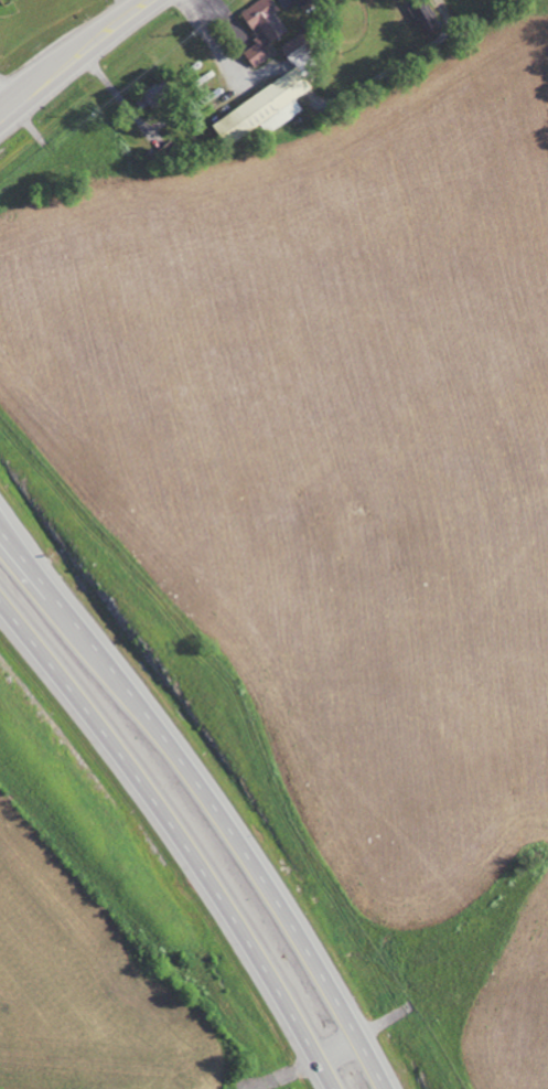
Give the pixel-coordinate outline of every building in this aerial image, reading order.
[(269,57),(263,47),(288,29),(276,13),(280,11),(272,0),(257,0),(239,13),(259,41),(243,52),(254,68),(269,57)] [(425,35),(441,27),(429,0),(424,0),(411,6),(425,35)] [(281,46),(296,69),(312,59),(297,35),(281,46)] [(269,131),(303,111),(295,98),(310,88),(297,67),(211,121),(227,147),(264,123),(269,131)]
